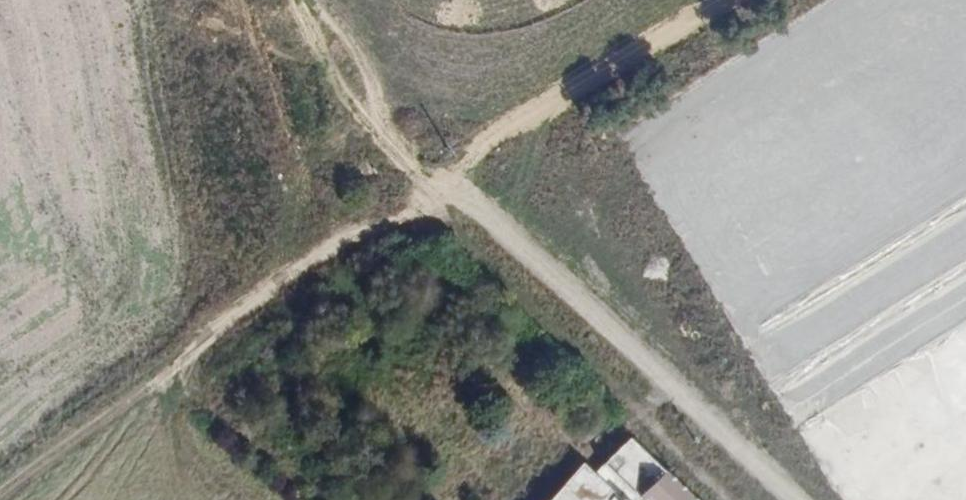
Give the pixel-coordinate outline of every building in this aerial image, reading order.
[(642,499),(696,499),(634,440),(568,499),(642,499)]
